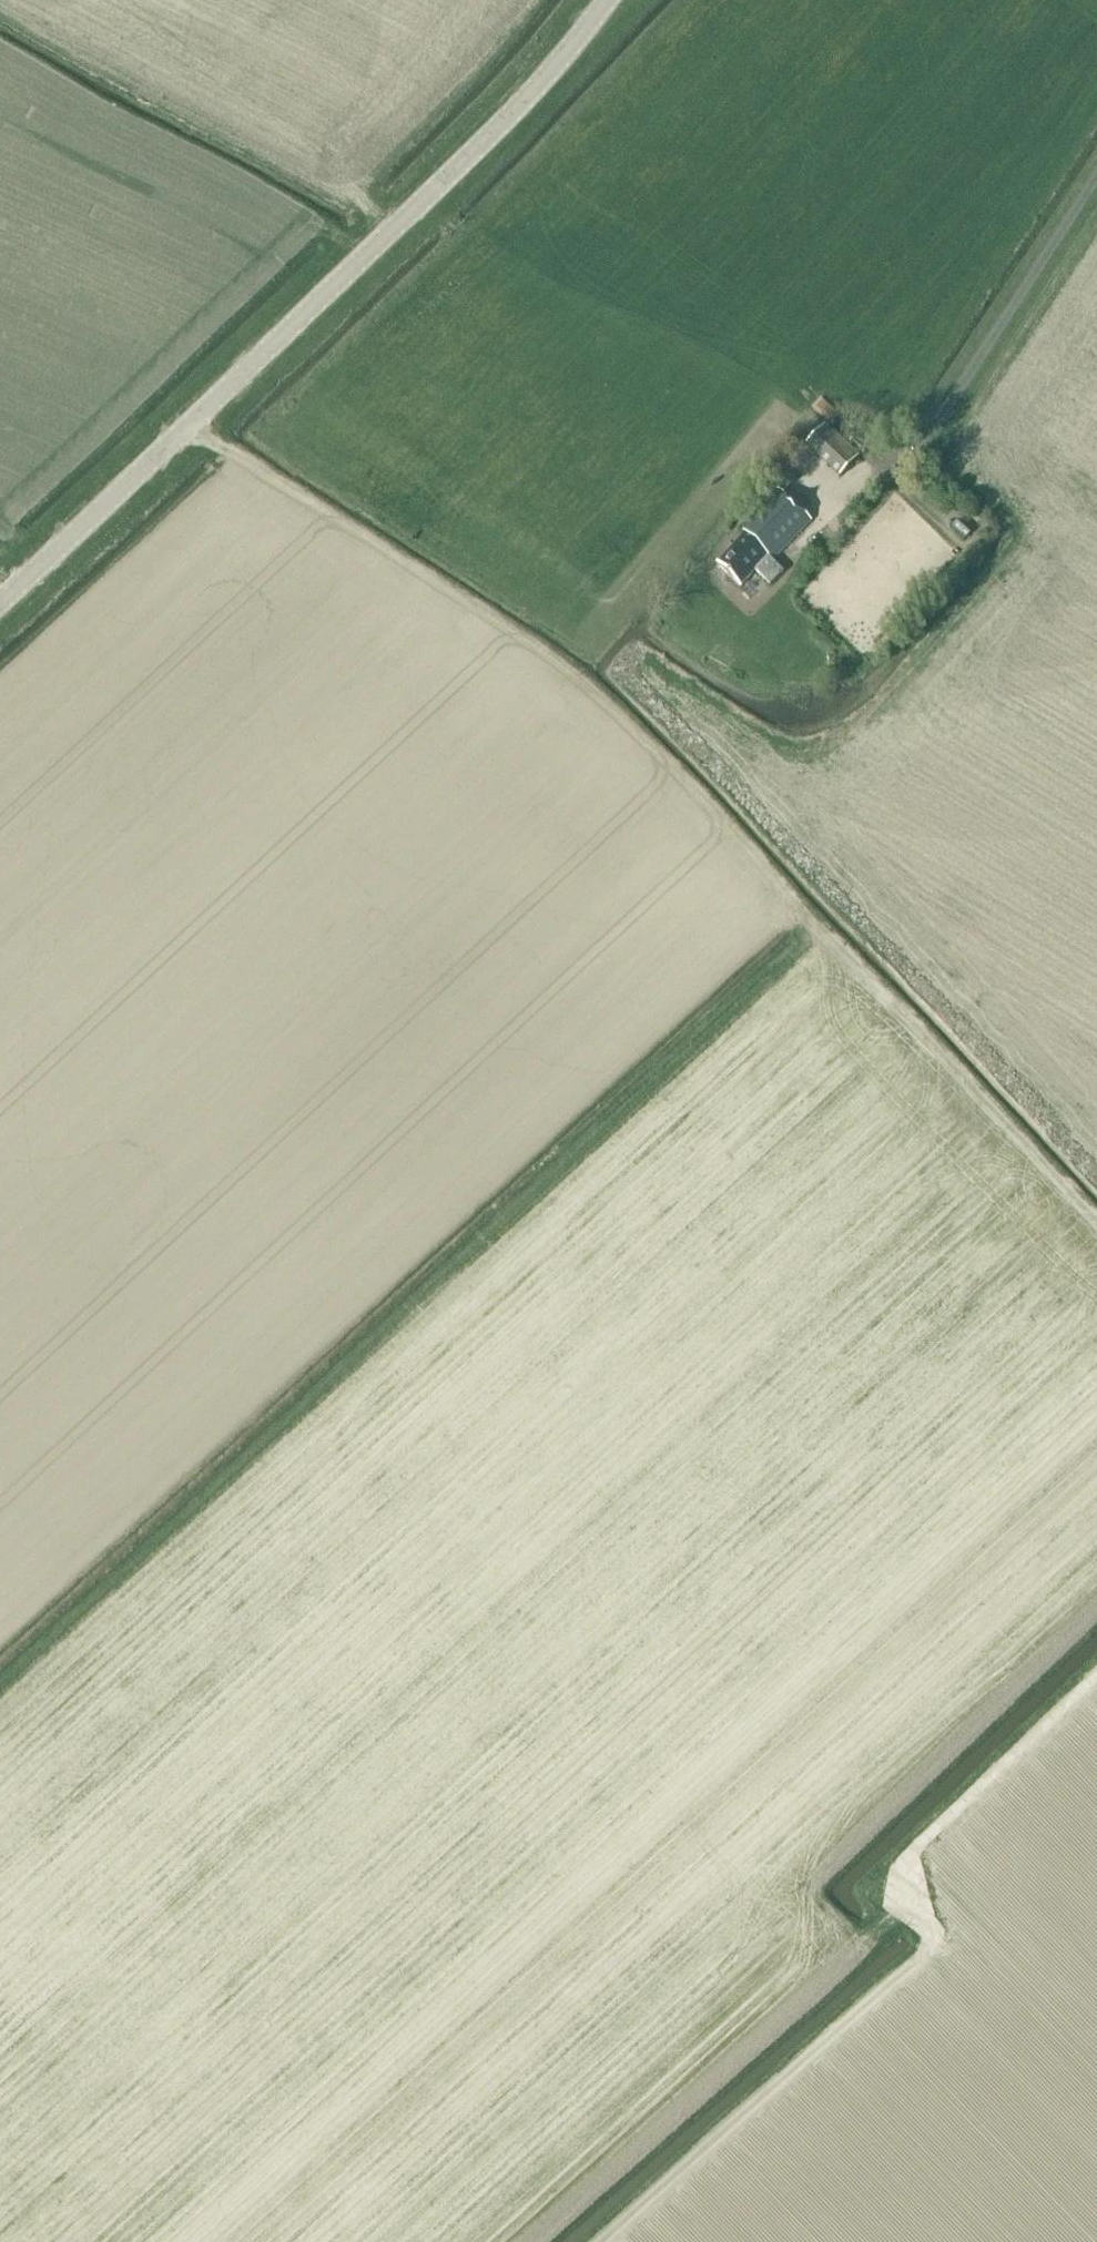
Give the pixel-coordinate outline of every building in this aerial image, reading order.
[(806,447),(840,479),(858,459),(824,427),(806,447)] [(785,492),(795,481),(783,470),(774,481),(785,492)] [(770,586),(783,572),(772,562),(812,521),(778,489),(739,529),(746,535),(716,566),(740,589),(755,572),(770,586)]
